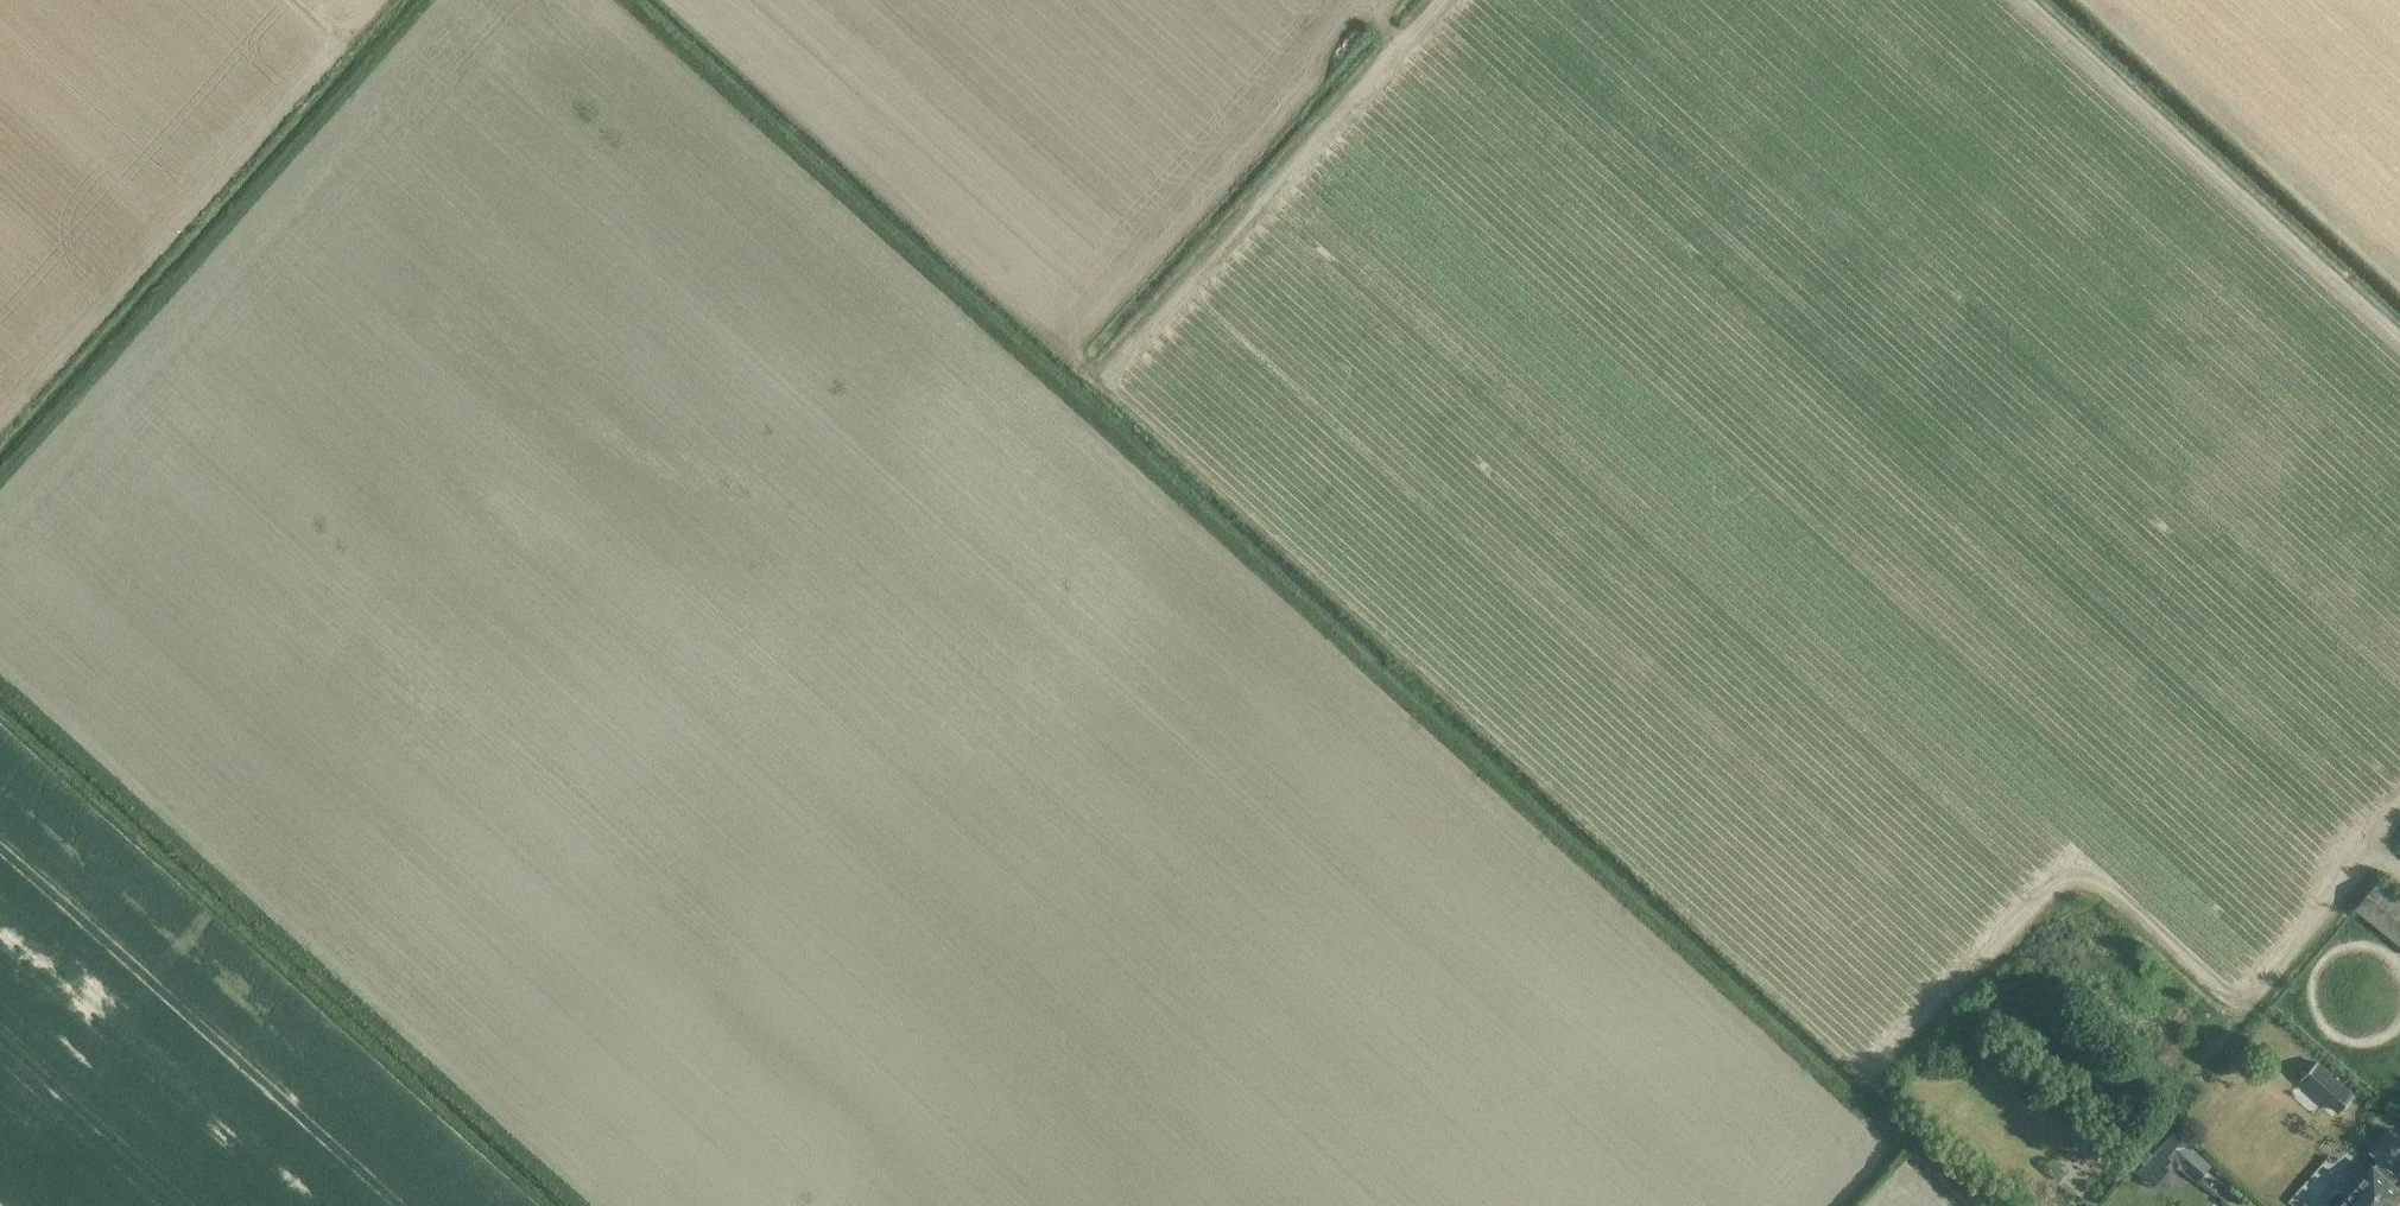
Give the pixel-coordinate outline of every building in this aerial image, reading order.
[(2399,947),(2399,897),(2379,880),(2354,910),(2399,947)] [(2330,1117),(2356,1091),(2321,1057),(2296,1082),(2330,1117)] [(2169,1167),(2176,1174),(2184,1166),(2197,1178),(2213,1161),(2175,1126),(2137,1168),(2154,1184),(2169,1167)] [(2367,1152),(2377,1161),(2372,1167),(2371,1166),(2344,1196),(2340,1192),(2333,1193),(2326,1201),(2326,1205),(2389,1205),(2399,1194),(2387,1183),(2394,1175),(2396,1177),(2399,1173),(2399,1142),(2386,1130),(2367,1152)]
